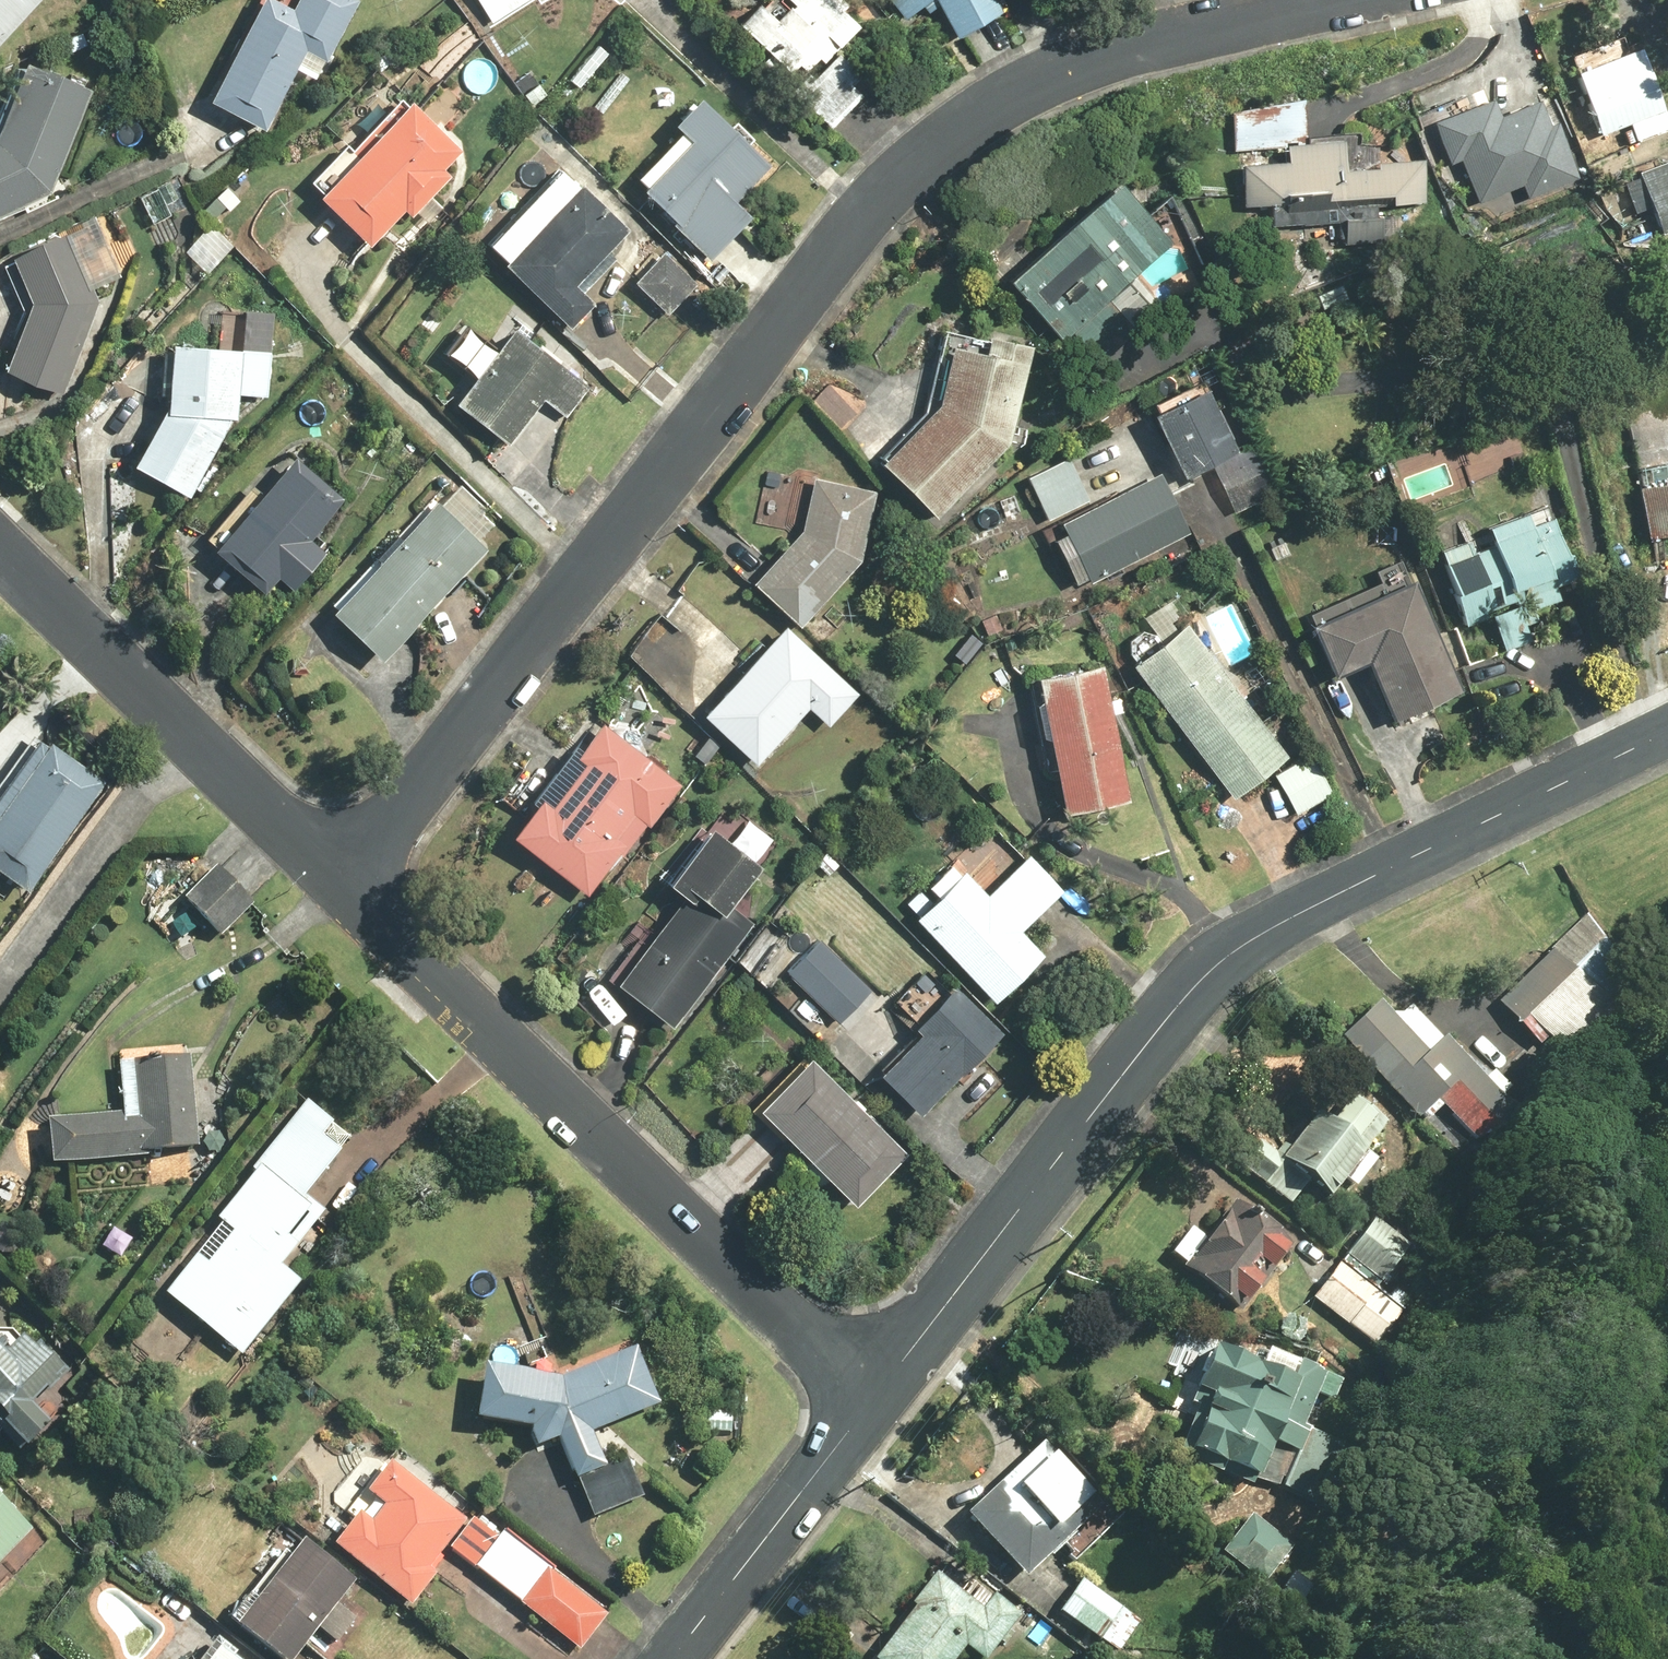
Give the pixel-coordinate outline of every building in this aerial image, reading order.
[(41,0),(0,0),(0,43),(41,0)] [(272,0),(264,0),(212,103),(266,131),(298,68),(319,79),(359,0),(300,0),(294,11),(272,0)] [(489,19),(521,0),(478,0),(489,19)] [(740,25),(791,75),(802,64),(811,72),(859,23),(836,0),(789,0),(795,6),(779,23),(760,4),(740,25)] [(909,21),(934,0),(891,0),(909,21)] [(958,39),(1004,15),(997,0),(938,0),(958,39)] [(1643,48),(1579,72),(1603,134),(1624,127),(1631,145),(1667,131),(1667,112),(1643,48)] [(833,53),(798,89),(836,126),(871,91),(833,53)] [(32,61),(0,131),(0,216),(47,192),(94,89),(32,61)] [(771,166),(704,100),(677,127),(687,136),(638,186),(711,259),(754,215),(738,199),(771,166)] [(1463,160),(1479,202),(1525,185),(1529,196),(1578,178),(1557,123),(1553,125),(1545,104),(1505,119),(1498,100),(1436,124),(1452,165),(1463,160)] [(312,182),(325,194),(321,198),(371,247),(406,211),(413,217),(452,176),(446,170),(464,151),(413,102),(358,159),(346,147),(312,182)] [(1289,163),(1244,166),(1248,227),(1345,222),(1347,245),(1385,242),(1383,204),(1426,202),(1423,160),(1345,165),(1343,142),(1288,145),(1289,163)] [(1622,177),(1636,214),(1654,208),(1663,232),(1667,231),(1667,160),(1622,177)] [(509,263),(507,266),(571,328),(594,304),(576,286),(632,229),(568,167),(492,246),(509,263)] [(1175,244),(1123,185),(1013,283),(1080,359),(1156,291),(1141,274),(1175,244)] [(65,394),(105,295),(125,287),(97,225),(15,261),(34,305),(8,370),(65,394)] [(270,397),(274,313),(222,311),(220,347),(174,345),(172,402),(134,467),(191,500),(238,418),(239,395),(270,397)] [(590,384),(516,329),(458,406),(509,444),(542,400),(565,417),(590,384)] [(942,403),(882,463),(936,517),(1020,434),(1034,346),(943,332),(938,360),(949,362),(942,403)] [(1621,377),(1652,535),(1667,532),(1667,367),(1621,377)] [(1206,379),(1150,407),(1186,480),(1213,466),(1237,513),(1293,485),(1269,436),(1241,450),(1206,379)] [(1070,457),(1029,477),(1049,518),(1090,498),(1070,457)] [(327,553),(313,541),(348,502),(298,458),(265,494),(256,486),(207,541),(265,594),(281,576),(295,588),(327,553)] [(1056,541),(1078,585),(1188,529),(1159,472),(1060,523),(1067,536),(1056,541)] [(805,528),(754,583),(801,627),(863,559),(875,490),(812,480),(805,528)] [(382,659),(491,549),(482,540),(500,521),(462,483),(335,611),(382,659)] [(1550,505),(1438,550),(1468,626),(1494,615),(1511,657),(1578,631),(1559,584),(1578,577),(1550,505)] [(1397,717),(1464,688),(1407,557),(1376,571),(1381,583),(1310,614),(1337,676),(1373,661),(1397,717)] [(1189,625),(1135,667),(1237,800),(1291,758),(1189,625)] [(860,694),(788,627),(705,716),(757,764),(809,708),(829,727),(860,694)] [(1041,680),(1045,702),(1037,703),(1044,739),(1052,738),(1068,813),(1130,801),(1103,667),(1041,680)] [(604,724),(578,758),(585,764),(552,807),(544,801),(516,837),(589,895),(618,859),(622,862),(682,786),(604,724)] [(108,780),(46,734),(0,797),(0,866),(30,888),(108,780)] [(1311,755),(1276,775),(1297,811),(1332,791),(1311,755)] [(761,868),(713,832),(672,886),(686,897),(619,986),(674,1027),(753,923),(732,907),(761,868)] [(942,898),(919,920),(996,1003),(1046,956),(1023,931),(1066,891),(1031,854),(988,894),(958,861),(931,887),(942,898)] [(220,865),(183,897),(218,937),(255,904),(220,865)] [(1633,965),(1586,917),(1500,1001),(1547,1049),(1633,965)] [(819,938),(788,971),(840,1022),(872,990),(819,938)] [(1006,1034),(952,980),(929,1003),(935,1009),(915,1029),(921,1036),(901,1056),(896,1052),(883,1065),(887,1070),(883,1074),(924,1116),(1006,1034)] [(1384,999),(1344,1037),(1421,1120),(1440,1102),(1458,1121),(1494,1087),(1412,1000),(1398,1014),(1384,999)] [(811,1056),(758,1110),(857,1207),(910,1154),(811,1056)] [(48,1120),(52,1162),(199,1148),(190,1057),(121,1063),(126,1113),(48,1120)] [(1367,1150),(1389,1123),(1356,1095),(1335,1120),(1322,1109),(1290,1148),(1284,1143),(1277,1151),(1261,1138),(1240,1163),(1291,1205),(1312,1180),(1351,1212),(1387,1167),(1367,1150)] [(351,1132),(306,1099),(165,1293),(246,1353),(300,1278),(281,1264),(322,1208),(304,1196),(351,1132)] [(1193,1226),(1170,1255),(1242,1314),(1297,1246),(1241,1200),(1209,1239),(1193,1226)] [(1377,1219),(1348,1254),(1385,1283),(1414,1248),(1377,1219)] [(1344,1259),(1314,1298),(1378,1346),(1414,1297),(1398,1285),(1391,1295),(1344,1259)] [(0,1328),(0,1423),(26,1448),(51,1422),(39,1410),(76,1371),(43,1339),(36,1346),(18,1328),(0,1328)] [(1196,1408),(1178,1454),(1261,1486),(1278,1440),(1300,1449),(1302,1449),(1332,1372),(1266,1347),(1261,1360),(1214,1342),(1189,1406),(1196,1408)] [(537,1446),(562,1436),(593,1515),(644,1495),(627,1454),(606,1463),(593,1430),(655,1405),(631,1344),(564,1372),(566,1360),(532,1356),(530,1368),(484,1363),(479,1418),(528,1423),(537,1446)] [(734,1410),(701,1409),(700,1431),(733,1432),(734,1410)] [(1105,1504),(1047,1442),(969,1514),(1027,1577),(1105,1504)] [(1302,1449),(1300,1449),(1285,1486),(1319,1499),(1333,1462),(1302,1449)] [(362,1511),(336,1543),(413,1605),(439,1572),(431,1566),(469,1519),(396,1461),(371,1492),(387,1505),(375,1521),(362,1511)] [(0,1495),(0,1565),(35,1531),(0,1495)] [(1253,1513),(1223,1549),(1264,1583),(1294,1546),(1253,1513)] [(477,1565),(500,1535),(475,1516),(450,1549),(475,1568),(477,1565)] [(524,1601),(549,1569),(502,1533),(500,1535),(477,1565),(524,1601)] [(304,1538),(237,1624),(282,1658),(297,1658),(321,1627),(339,1642),(358,1618),(339,1603),(357,1579),(304,1538)] [(524,1601),(522,1604),(575,1645),(604,1607),(551,1566),(549,1569),(524,1601)] [(937,1569),(913,1601),(918,1605),(877,1658),(954,1658),(966,1643),(987,1658),(995,1658),(1025,1619),(972,1579),(964,1590),(937,1569)] [(8,1581),(0,1572),(0,1589),(8,1581)] [(1084,1579),(1075,1591),(1067,1586),(1057,1601),(1065,1606),(1061,1611),(1119,1652),(1141,1620),(1084,1579)] [(216,1638),(199,1658),(242,1658),(216,1638)]
